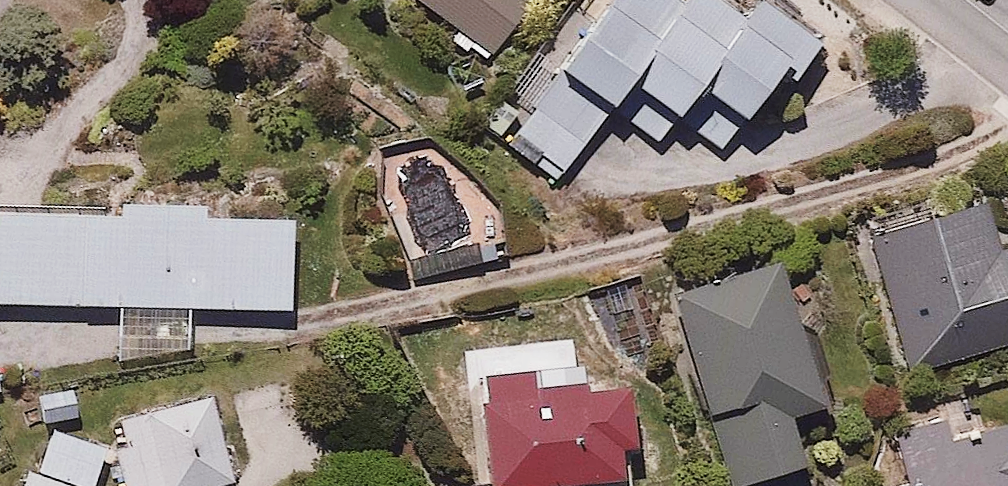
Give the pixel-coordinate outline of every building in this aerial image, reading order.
[(497,60),(542,0),(417,0),(497,60)] [(513,135),(569,174),(617,106),(668,142),(689,111),(732,140),(780,71),(788,77),(819,33),(772,0),(759,0),(745,21),(715,0),(608,0),(513,135)] [(877,235),(911,371),(1007,346),(1007,246),(1000,248),(990,207),(877,235)] [(113,310),(113,341),(189,341),(189,311),(283,312),(284,220),(0,217),(0,309),(113,310)] [(667,289),(729,485),(746,485),(805,467),(789,417),(820,407),(772,255),(667,289)] [(489,485),(539,485),(620,477),(616,447),(641,444),(635,388),(589,393),(588,383),(532,389),(529,364),(476,370),(489,485)] [(208,394),(106,422),(124,485),(221,485),(233,483),(208,394)] [(1004,408),(973,414),(970,399),(931,406),(935,429),(868,442),(876,485),(1007,485),(1007,429),(1004,408)] [(20,468),(13,485),(93,485),(107,449),(51,429),(35,474),(20,468)]
